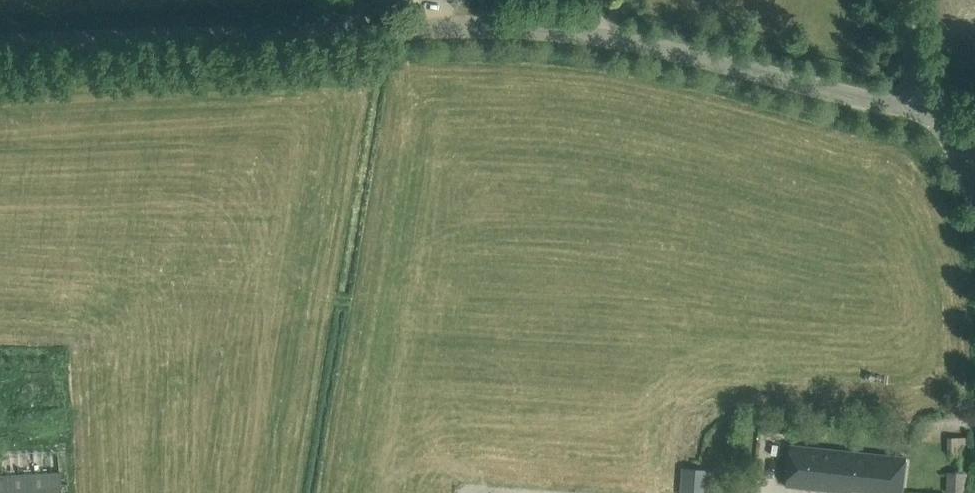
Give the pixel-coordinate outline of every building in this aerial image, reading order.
[(790,445),(786,486),(849,492),(854,451),(790,445)] [(906,457),(854,451),(849,492),(851,492),(852,490),(864,491),(863,492),(902,492),(906,457)] [(681,492),(704,492),(706,471),(706,470),(683,468),(681,492)] [(63,471),(0,476),(0,492),(65,492),(63,471)]
